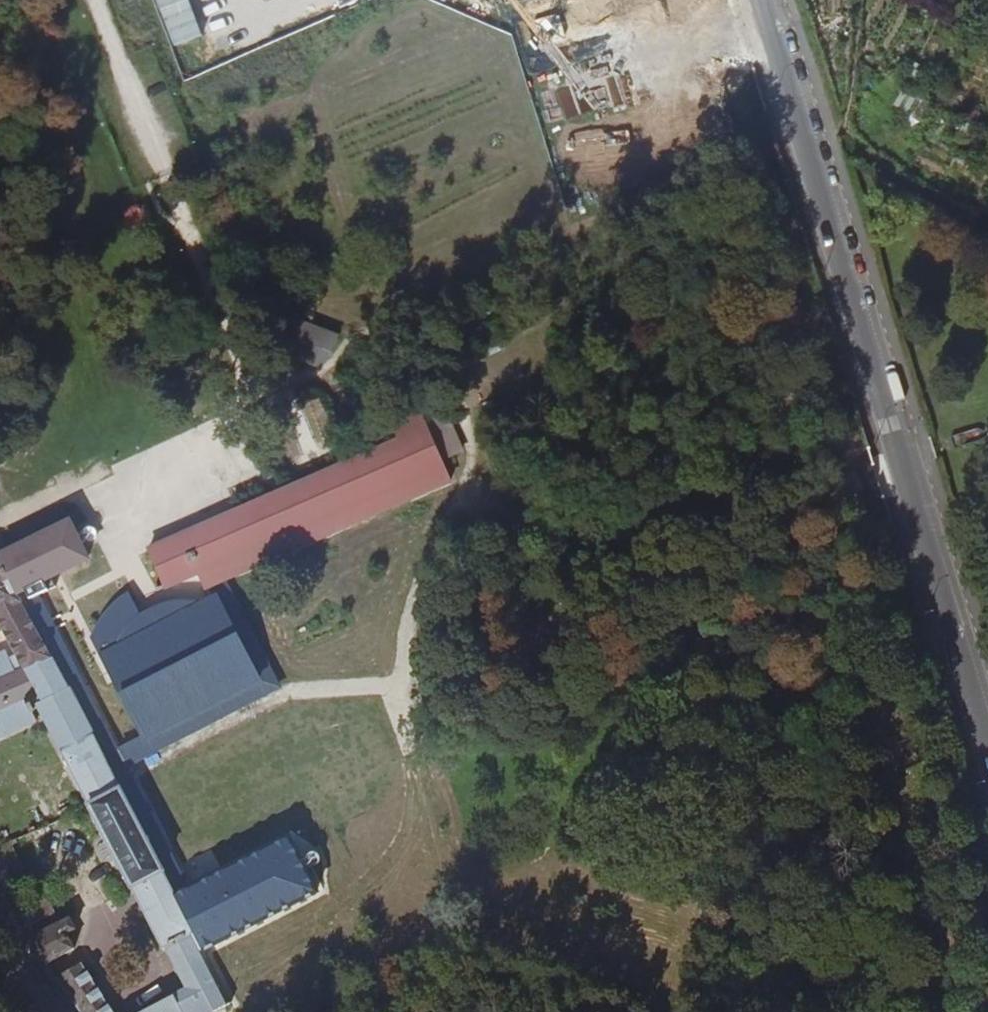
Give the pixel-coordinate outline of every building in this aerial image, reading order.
[(336,334),(278,319),(273,337),(278,357),(318,367),(330,355),(336,334)] [(428,415),(448,459),(465,451),(445,407),(428,415)] [(456,475),(448,459),(428,415),(426,409),(380,430),(386,445),(154,551),(171,587),(205,571),(211,586),(229,578),(456,475)] [(19,675),(32,711),(41,706),(166,954),(169,953),(187,985),(139,1011),(215,1011),(232,1002),(205,951),(325,891),(294,832),(185,882),(124,766),(116,750),(34,590),(87,563),(69,529),(2,560),(0,561),(0,615),(30,671),(19,675)] [(177,601),(211,586),(205,571),(171,587),(175,598),(177,601)] [(177,601),(175,598),(159,603),(144,612),(131,589),(119,599),(105,616),(93,636),(143,733),(116,750),(124,766),(285,687),(229,578),(211,586),(177,601)] [(9,680),(0,661),(0,684),(9,680)] [(0,684),(0,738),(37,721),(32,711),(19,675),(9,680),(0,684)] [(21,913),(27,926),(55,911),(48,899),(21,913)] [(41,953),(49,964),(76,946),(66,932),(77,925),(70,915),(34,939),(41,953)] [(86,965),(62,982),(83,1011),(120,1011),(86,965)]
